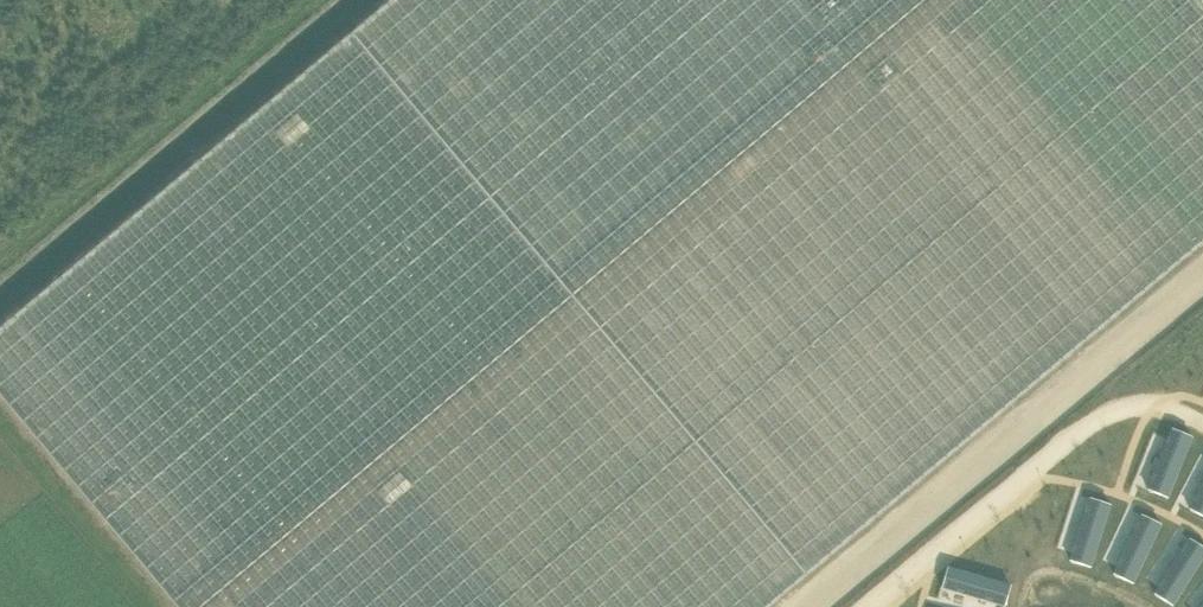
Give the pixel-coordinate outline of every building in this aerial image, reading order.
[(177,606),(767,606),(1202,240),(1202,0),(394,0),(0,330),(0,395),(177,606)] [(1167,420),(1148,418),(1135,455),(1186,473),(1202,438),(1202,435),(1167,420)] [(1186,473),(1202,482),(1202,438),(1186,473)] [(1135,455),(1123,492),(1168,510),(1186,473),(1135,455)] [(1168,510),(1202,529),(1202,482),(1186,473),(1168,510)] [(1108,537),(1123,500),(1072,486),(1059,524),(1108,537)] [(1153,556),(1173,521),(1123,500),(1108,537),(1153,556)] [(1202,576),(1202,538),(1173,521),(1153,556),(1198,582),(1202,576)] [(1059,524),(1047,562),(1057,562),(1093,573),(1108,537),(1059,524)] [(1108,537),(1093,573),(1133,591),(1153,556),(1108,537)] [(1133,591),(1161,606),(1179,606),(1198,582),(1153,556),(1133,591)] [(926,606),(1009,606),(1017,578),(953,561),(935,576),(926,606)] [(1179,606),(1202,606),(1202,586),(1198,582),(1179,606)]
